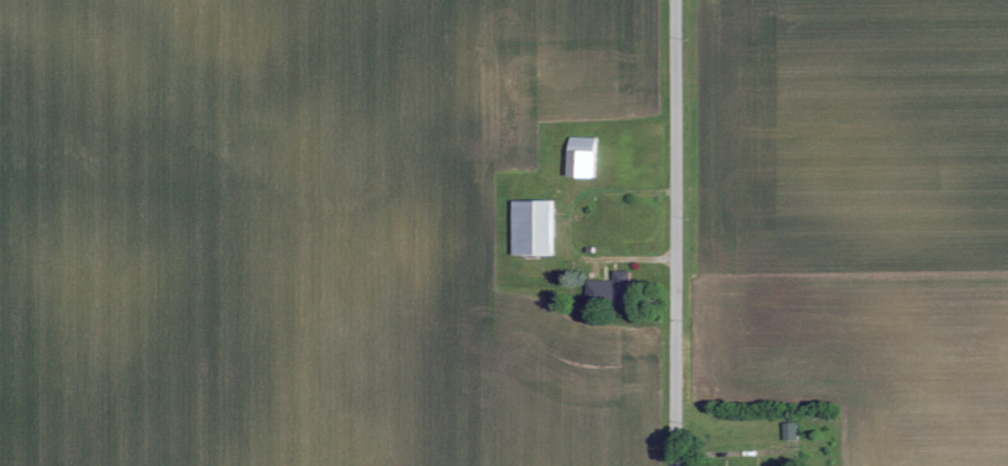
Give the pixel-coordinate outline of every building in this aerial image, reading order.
[(565,178),(593,179),(595,137),(566,136),(565,178)] [(509,201),(510,256),(552,255),(551,200),(509,201)] [(584,280),(585,305),(629,303),(628,270),(611,271),(612,279),(584,280)] [(797,421),(782,422),(782,439),(797,438),(797,421)]
